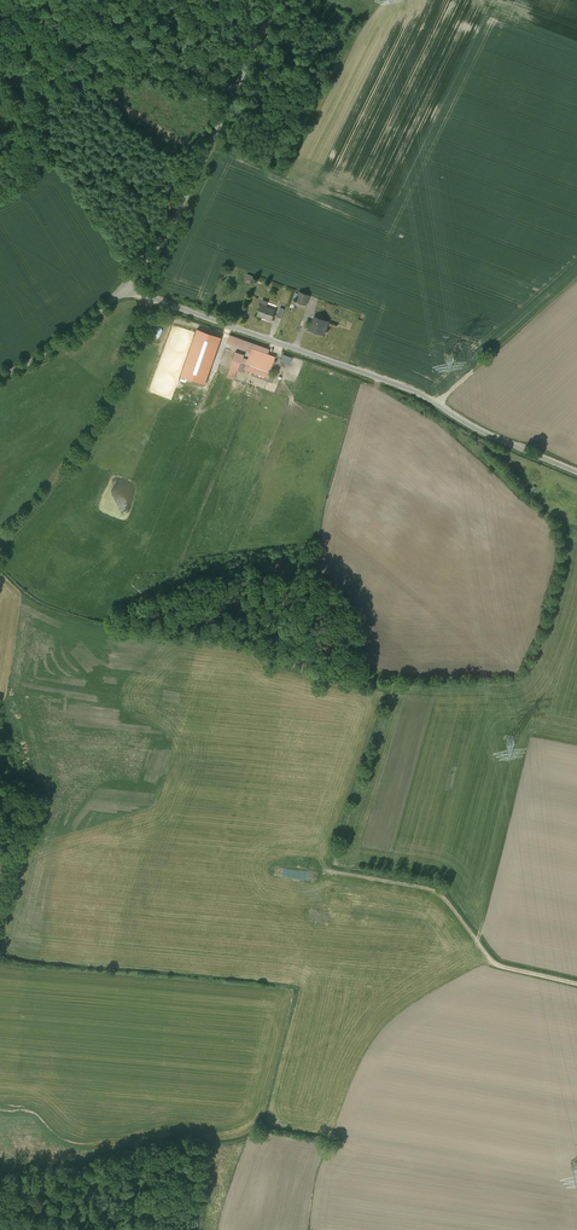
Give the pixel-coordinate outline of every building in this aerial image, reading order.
[(308,295),(297,291),(293,301),(305,305),(308,295)] [(274,309),(260,303),(256,315),(270,321),(274,309)] [(327,323),(311,317),(306,330),(322,336),(327,323)] [(196,332),(186,362),(210,370),(221,337),(197,329),(196,332)] [(270,349),(230,335),(227,343),(251,352),(252,348),(268,354),(270,349)] [(268,354),(252,348),(251,352),(251,353),(248,359),(248,360),(270,367),(271,368),(275,357),(268,354)] [(233,360),(241,363),(243,357),(244,354),(235,352),(233,360)] [(281,362),(291,363),(292,356),(282,354),(281,362)] [(241,363),(233,360),(230,368),(239,371),(239,370),(239,368),(241,363)] [(270,367),(248,360),(247,364),(255,367),(269,372),(270,367)] [(269,372),(255,367),(253,372),(267,377),(269,372)]
